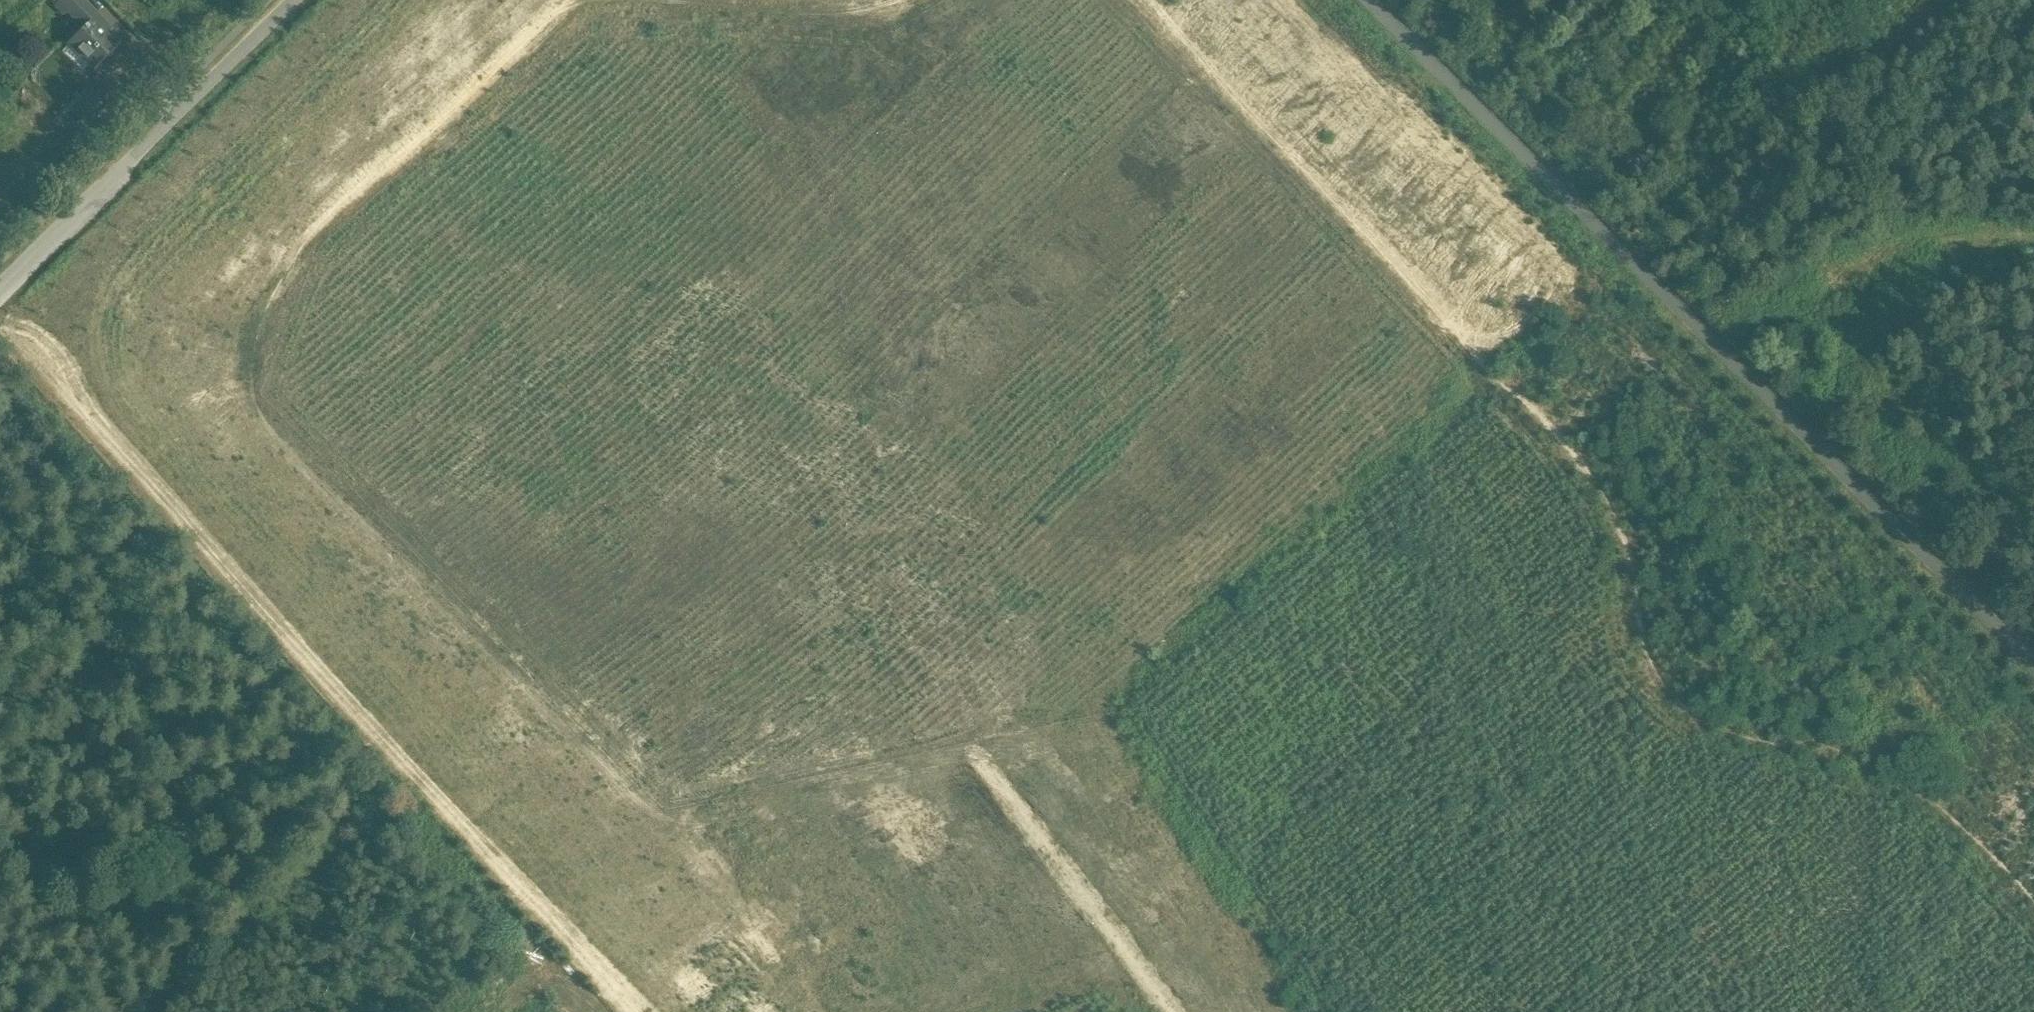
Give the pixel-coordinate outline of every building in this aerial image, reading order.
[(74,0),(64,0),(54,11),(62,19),(66,15),(83,32),(94,21),(74,0)] [(83,32),(67,48),(67,49),(69,48),(93,72),(91,73),(92,74),(118,49),(101,32),(103,29),(94,21),(83,32)]
